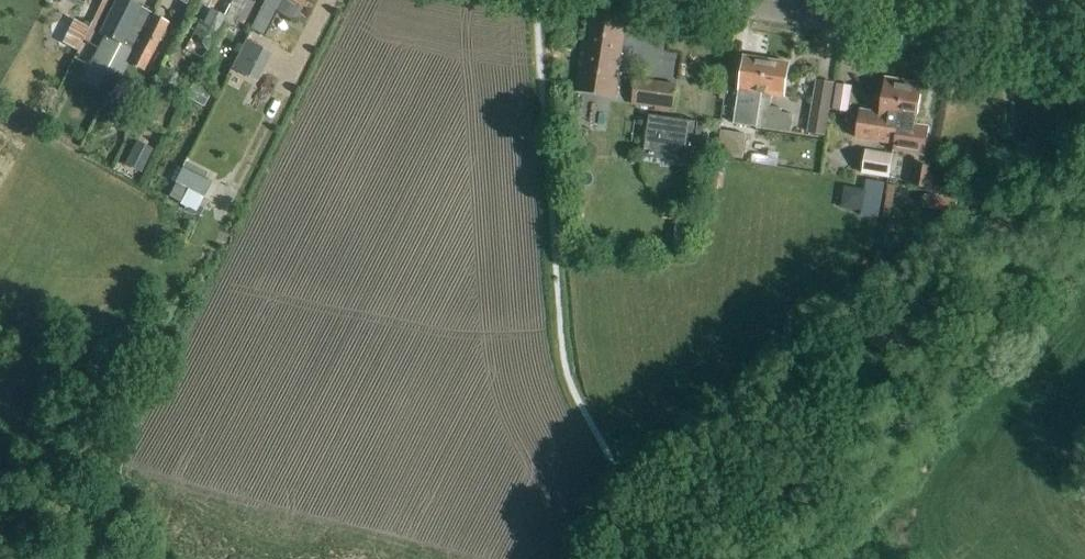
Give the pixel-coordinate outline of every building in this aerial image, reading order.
[(150,14),(124,0),(118,0),(100,35),(104,37),(87,68),(118,84),(134,53),(131,51),(150,14)] [(236,31),(240,32),(255,4),(246,0),(233,0),(225,17),(221,23),(236,31)] [(251,30),(265,37),(283,0),(266,0),(251,30)] [(199,21),(192,35),(196,37),(211,45),(212,43),(221,23),(225,17),(211,9),(203,23),(199,21)] [(74,15),(63,38),(80,46),(90,23),(74,15)] [(136,48),(152,55),(168,23),(153,15),(136,48)] [(576,91),(616,97),(623,53),(619,52),(623,24),(595,19),(591,48),(583,46),(576,91)] [(234,65),(259,77),(273,48),(248,37),(234,65)] [(211,45),(207,53),(214,56),(219,46),(212,43),(211,45)] [(746,126),(757,128),(768,61),(744,58),(739,91),(751,93),(746,126)] [(768,61),(757,128),(791,133),(794,115),(781,114),(782,109),(771,108),(772,96),(785,98),(790,65),(768,61)] [(856,139),(894,145),(895,145),(905,82),(890,79),(890,82),(885,81),(880,114),(861,111),(856,139)] [(851,108),(854,82),(837,80),(835,106),(851,108)] [(675,86),(636,81),(632,106),(672,111),(675,86)] [(808,133),(824,136),(834,84),(817,81),(808,133)] [(894,145),(893,151),(925,156),(929,128),(916,126),(922,87),(917,86),(918,84),(905,82),(895,145),(894,145)] [(698,123),(649,116),(644,154),(693,160),(698,123)] [(718,155),(743,159),(747,135),(721,131),(718,155)] [(125,165),(141,173),(153,150),(137,142),(125,165)] [(889,180),(891,164),(864,160),(862,175),(889,180)] [(917,165),(914,187),(926,189),(930,167),(917,165)] [(862,213),(861,216),(879,219),(884,184),(867,182),(865,191),(862,213)] [(177,184),(170,197),(181,203),(188,189),(177,184)] [(956,214),(958,201),(925,196),(924,209),(956,214)] [(961,202),(973,205),(974,199),(962,197),(961,202)] [(967,255),(986,240),(982,234),(963,249),(967,255)]
